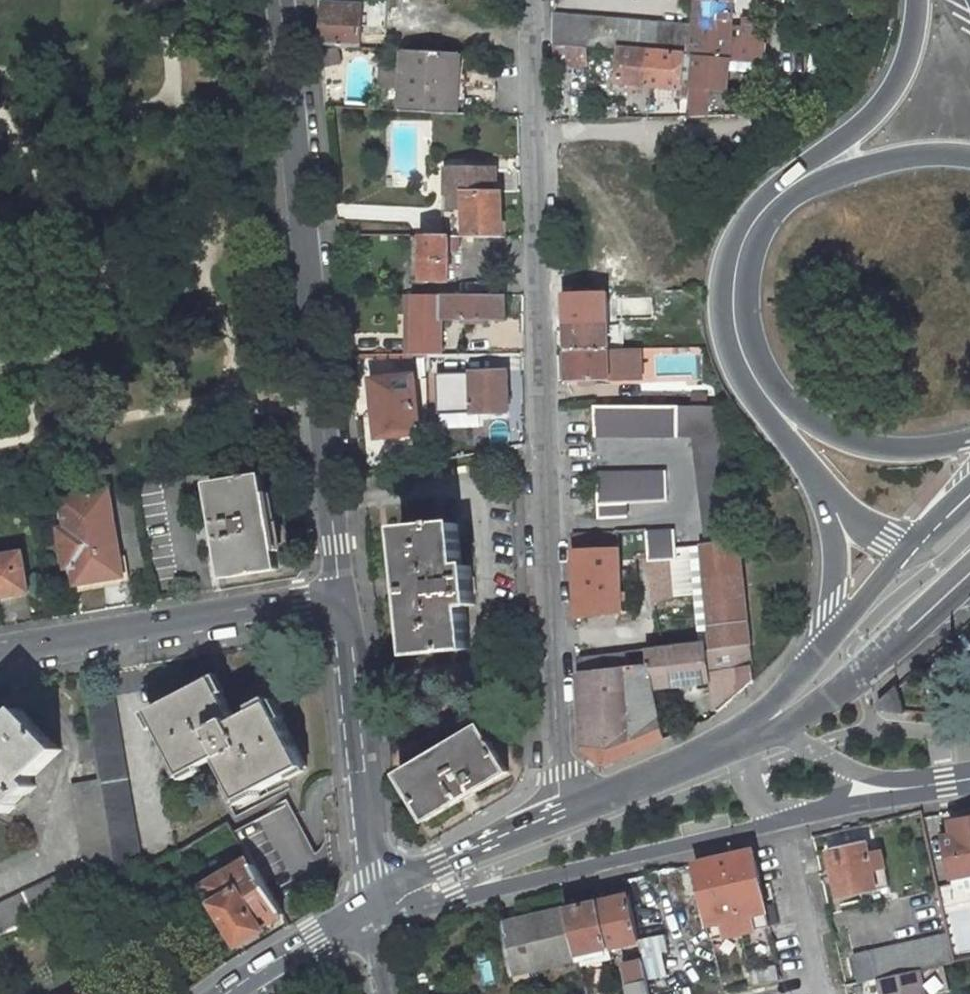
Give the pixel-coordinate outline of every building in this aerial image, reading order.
[(696,25),(693,54),(693,55),(694,55),(728,58),(729,58),(733,2),(733,0),(698,0),(696,25)] [(361,47),(364,6),(325,4),(323,45),(361,47)] [(696,25),(555,13),(555,42),(588,45),(620,48),(685,53),(693,54),(696,25)] [(740,43),(740,63),(761,65),(765,63),(765,19),(745,19),(745,43),(740,43)] [(588,45),(555,42),(555,64),(589,65),(588,45)] [(340,48),(323,50),(325,64),(341,62),(340,48)] [(685,53),(620,48),(616,83),(682,89),(683,78),(691,78),(693,55),(693,54),(685,53)] [(403,88),(402,111),(457,114),(460,52),(405,50),(404,65),(381,63),(380,87),(403,88)] [(728,94),(728,58),(694,55),(691,92),(692,115),(709,116),(710,93),(728,94)] [(496,167),(447,166),(447,210),(467,210),(468,236),(502,237),(501,192),(496,192),(496,167)] [(424,236),(411,236),(411,281),(424,281),(424,236)] [(458,250),(458,236),(424,236),(424,281),(451,281),(451,250),(458,250)] [(506,295),(408,294),(408,314),(415,314),(415,335),(407,335),(407,355),(442,355),(443,316),(506,317),(506,295)] [(612,324),(626,324),(626,310),(612,310),(612,324)] [(609,348),(608,325),(567,327),(568,350),(609,348)] [(609,348),(568,350),(569,380),(641,378),(640,348),(609,348)] [(440,373),(441,413),(511,412),(510,371),(440,373)] [(379,393),(374,394),(379,437),(421,432),(414,376),(378,380),(379,393)] [(692,406),(692,396),(680,396),(680,406),(692,406)] [(595,406),(596,436),(694,436),(708,544),(703,544),(703,546),(691,547),(692,562),(705,561),(706,579),(742,574),(721,406),(692,406),(680,406),(595,406)] [(597,473),(599,519),(628,517),(627,503),(669,501),(668,472),(597,473)] [(210,484),(216,523),(209,524),(212,540),(219,538),(226,578),(279,569),(263,475),(251,477),(251,474),(244,476),(244,478),(210,484)] [(108,487),(64,494),(67,512),(58,514),(66,566),(73,565),(76,582),(123,575),(108,487)] [(458,523),(402,529),(415,655),(471,650),(467,606),(475,605),(471,566),(462,567),(458,523)] [(675,530),(647,531),(653,603),(672,596),(669,560),(678,560),(675,530)] [(619,533),(575,536),(575,555),(578,617),(622,611),(619,533)] [(29,591),(22,552),(0,556),(0,596),(29,591)] [(742,574),(706,579),(713,650),(750,645),(742,574)] [(707,642),(647,649),(649,666),(650,666),(653,689),(654,689),(711,682),(710,671),(708,651),(707,642)] [(750,645),(713,650),(715,670),(715,672),(716,681),(719,712),(754,680),(750,645)] [(628,651),(579,657),(580,675),(629,669),(630,669),(628,651)] [(630,669),(629,669),(634,752),(664,740),(654,689),(653,689),(650,666),(649,666),(630,669)] [(629,669),(580,675),(582,749),(604,765),(619,759),(634,752),(629,669)] [(215,677),(150,711),(183,775),(225,754),(226,756),(222,758),(243,799),(308,765),(277,705),(295,696),(288,682),(293,680),(288,671),(246,693),(255,711),(234,723),(232,719),(236,717),(215,677)] [(293,680),(288,682),(295,696),(300,694),(293,680)] [(897,687),(879,704),(881,710),(905,712),(897,687)] [(147,867),(115,694),(86,699),(101,781),(120,880),(147,867)] [(23,709),(0,731),(0,810),(2,808),(8,815),(37,787),(31,781),(62,750),(23,709)] [(400,775),(428,821),(465,799),(509,772),(482,726),(400,775)] [(69,904),(120,880),(101,781),(75,786),(86,853),(85,866),(0,906),(0,937),(69,904)] [(287,804),(235,831),(251,858),(280,906),(325,879),(287,804)] [(969,875),(969,818),(951,822),(954,835),(955,840),(946,842),(948,853),(932,856),(937,882),(953,879),(954,885),(964,883),(963,877),(969,875)] [(870,852),(867,842),(829,850),(840,899),(878,890),(874,872),(887,869),(882,849),(870,852)] [(769,921),(754,849),(677,866),(682,887),(684,895),(701,891),(703,900),(707,918),(717,916),(721,931),(769,921)] [(251,858),(206,885),(241,944),(265,930),(263,927),(285,915),(280,906),(251,858)] [(668,885),(629,894),(639,939),(663,933),(659,914),(674,911),(669,889),(668,885)] [(682,887),(669,889),(674,911),(680,910),(679,906),(686,904),(684,895),(682,887)] [(703,900),(701,891),(684,895),(686,904),(696,902),(703,900)] [(629,894),(566,909),(577,955),(611,947),(639,940),(639,939),(629,894)] [(696,902),(699,919),(707,918),(703,900),(696,902)] [(688,924),(700,922),(699,919),(696,902),(686,904),(679,906),(680,910),(682,921),(688,924)] [(577,955),(566,909),(503,925),(511,974),(578,957),(577,955)] [(663,933),(639,939),(639,940),(642,955),(665,950),(666,950),(663,933)] [(853,955),(859,983),(880,978),(921,969),(954,962),(948,934),(853,955)] [(613,958),(611,947),(577,955),(578,957),(580,966),(613,958)] [(714,948),(684,954),(687,966),(717,960),(714,948)] [(642,955),(644,960),(648,978),(670,974),(665,950),(642,955)] [(648,978),(644,960),(629,963),(625,968),(629,984),(627,984),(629,993),(651,993),(648,978)] [(707,981),(704,968),(679,973),(682,986),(707,981)] [(921,969),(880,978),(883,991),(876,993),(926,993),(921,969)]
